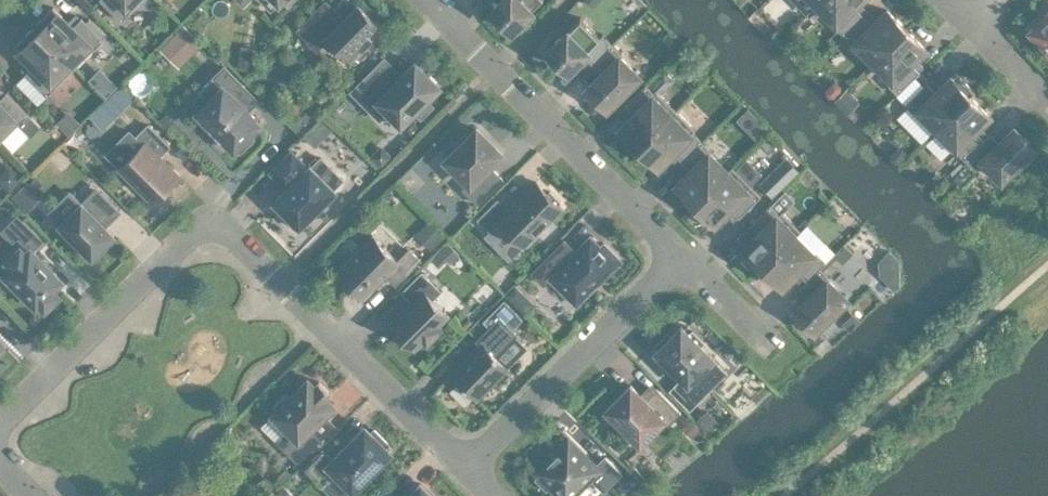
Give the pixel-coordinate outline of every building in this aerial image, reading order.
[(121,20),(142,0),(101,0),(121,20)] [(363,0),(343,19),(326,2),(298,29),(317,48),(326,39),(339,52),(342,49),(351,58),(364,45),(370,50),(382,38),(376,33),(382,27),(374,19),(378,15),(363,0)] [(512,28),(540,0),(501,0),(492,8),(512,28)] [(843,35),(863,15),(854,6),(860,0),(822,0),(818,4),(836,23),(834,25),(843,35)] [(53,7),(34,26),(75,67),(103,39),(82,17),(72,26),(53,7)] [(870,66),(875,61),(874,61),(906,29),(887,10),(873,24),(863,15),(843,35),(853,44),(850,46),(870,66)] [(1031,30),(1045,44),(1042,47),(1047,53),(1047,13),(1031,30)] [(582,54),(592,64),(612,44),(602,34),(600,36),(580,17),(548,49),(568,69),(582,54)] [(183,24),(160,48),(179,67),(203,42),(183,24)] [(75,67),(34,26),(15,45),(34,64),(25,74),(47,96),(75,67)] [(874,61),(875,61),(893,79),(888,84),(898,94),(920,72),(910,62),(925,48),(906,29),(874,61)] [(612,44),(592,64),(602,74),(587,88),(607,108),(639,76),(619,56),(622,54),(612,44)] [(241,45),(238,66),(252,68),(255,47),(241,45)] [(426,99),(440,85),(416,61),(396,81),(379,64),(360,83),(401,124),(415,110),(421,117),(432,105),(426,99)] [(258,100),(224,67),(213,78),(222,87),(209,100),(206,97),(195,109),(210,125),(209,126),(220,136),(221,135),(234,148),(236,147),(240,151),(252,138),(249,134),(260,123),(247,110),(258,100)] [(934,133),(971,97),(975,92),(956,73),(936,92),(927,82),(905,104),(934,133)] [(621,128),(639,147),(677,110),(658,91),(656,93),(646,83),(626,104),(635,113),(621,128)] [(121,84),(110,95),(124,108),(134,98),(121,84)] [(845,89),(834,101),(847,114),(858,103),(845,89)] [(28,113),(6,91),(0,98),(0,141),(28,113)] [(965,160),(965,159),(964,159),(984,139),(983,139),(974,130),(989,115),(971,97),(934,133),(953,152),(955,150),(965,160)] [(100,105),(89,115),(103,129),(113,118),(100,105)] [(673,151),(682,161),(702,140),(693,131),(696,129),(677,110),(639,147),(658,166),(673,151)] [(165,113),(158,120),(167,129),(174,123),(165,113)] [(302,115),(292,125),(301,134),(311,123),(302,115)] [(758,118),(746,130),(756,139),(768,128),(758,118)] [(153,202),(179,176),(159,156),(170,146),(148,125),(137,136),(144,143),(119,168),(153,202)] [(470,183),(463,189),(478,203),(503,179),(489,165),(501,153),(477,128),(468,137),(465,134),(452,147),(455,150),(446,159),(470,183)] [(964,159),(965,159),(975,169),(983,161),(1002,179),(1018,163),(1021,167),(1035,153),(1032,149),(1034,147),(1014,128),(1000,142),(990,132),(983,139),(984,139),(964,159)] [(311,130),(305,136),(316,146),(322,140),(311,130)] [(677,184),(695,203),(696,203),(728,171),(727,171),(709,153),(712,150),(702,140),(682,161),(691,170),(677,184)] [(271,172),(287,188),(274,200),(287,213),(283,217),(293,227),(297,223),(299,226),(336,189),(310,164),(307,167),(291,151),(271,172)] [(375,151),(370,156),(381,168),(393,156),(387,151),(375,151)] [(786,157),(760,183),(772,196),(799,170),(786,157)] [(696,203),(695,203),(691,207),(710,227),(729,208),(739,217),(761,195),(732,166),(727,171),(728,171),(696,203)] [(35,177),(29,184),(36,191),(43,185),(35,177)] [(27,182),(11,197),(26,213),(42,197),(36,191),(29,184),(27,182)] [(536,182),(508,210),(498,199),(478,219),(490,230),(499,221),(523,246),(562,208),(558,203),(560,201),(550,191),(547,193),(536,182)] [(60,224),(93,256),(114,235),(102,222),(117,207),(101,192),(93,200),(89,195),(60,224)] [(745,248),(764,267),(795,235),(800,231),(781,211),(778,213),(769,204),(750,224),(759,233),(745,248)] [(2,230),(20,248),(8,259),(14,265),(6,273),(20,287),(16,290),(30,304),(33,301),(37,304),(40,301),(45,306),(57,294),(52,288),(61,279),(49,267),(50,267),(48,265),(47,265),(44,262),(42,260),(32,250),(42,240),(17,215),(2,230)] [(429,220),(416,234),(432,250),(445,236),(429,220)] [(797,271),(806,280),(820,267),(820,268),(826,261),(817,252),(814,254),(795,235),(764,267),(783,286),(797,271)] [(338,272),(363,297),(386,274),(396,284),(420,260),(409,249),(397,260),(373,236),(338,272)] [(544,284),(550,278),(576,305),(596,285),(594,283),(606,272),(608,273),(621,260),(604,243),(600,246),(590,236),(575,251),(564,240),(532,272),(544,284)] [(448,243),(439,252),(445,258),(450,263),(459,253),(448,243)] [(843,243),(828,259),(832,263),(837,257),(843,263),(853,253),(843,243)] [(806,280),(800,286),(810,296),(795,311),(815,330),(817,328),(820,332),(834,318),(831,315),(846,299),(828,281),(831,278),(820,268),(820,267),(806,280)] [(391,324),(414,348),(423,340),(427,343),(440,330),(437,326),(448,315),(431,299),(439,291),(421,273),(403,292),(413,302),(391,324)] [(516,286),(507,295),(516,303),(525,294),(516,286)] [(452,373),(477,399),(493,382),(496,386),(507,374),(504,371),(507,368),(494,355),(515,334),(500,319),(478,340),(482,344),(452,373)] [(681,326),(671,336),(668,333),(656,345),(659,348),(656,351),(678,373),(676,375),(681,380),(670,390),(690,409),(710,389),(699,379),(704,374),(701,371),(714,358),(701,345),(704,342),(692,331),(689,334),(681,326)] [(327,398),(331,394),(319,381),(314,386),(308,379),(290,397),(286,392),(273,405),(277,410),(274,413),(290,429),(278,441),(298,461),(321,438),(310,428),(333,405),(327,398)] [(606,409),(640,443),(664,420),(668,424),(681,412),(656,388),(648,396),(642,396),(631,385),(606,409)] [(707,410),(697,420),(709,432),(719,422),(707,410)] [(692,419),(682,429),(690,437),(700,427),(692,419)] [(323,485),(336,472),(353,489),(390,452),(385,447),(388,444),(374,429),(370,433),(365,428),(333,460),(323,450),(305,468),(323,485)] [(539,476),(536,479),(546,490),(549,487),(558,495),(574,495),(591,479),(603,491),(621,473),(605,457),(596,466),(568,438),(534,472),(539,476)] [(277,484),(266,474),(256,485),(267,494),(277,484)] [(617,487),(627,495),(630,495),(640,485),(629,475),(617,487)] [(421,484),(409,495),(433,495),(421,484)] [(272,495),(294,495),(283,485),(272,495)]
